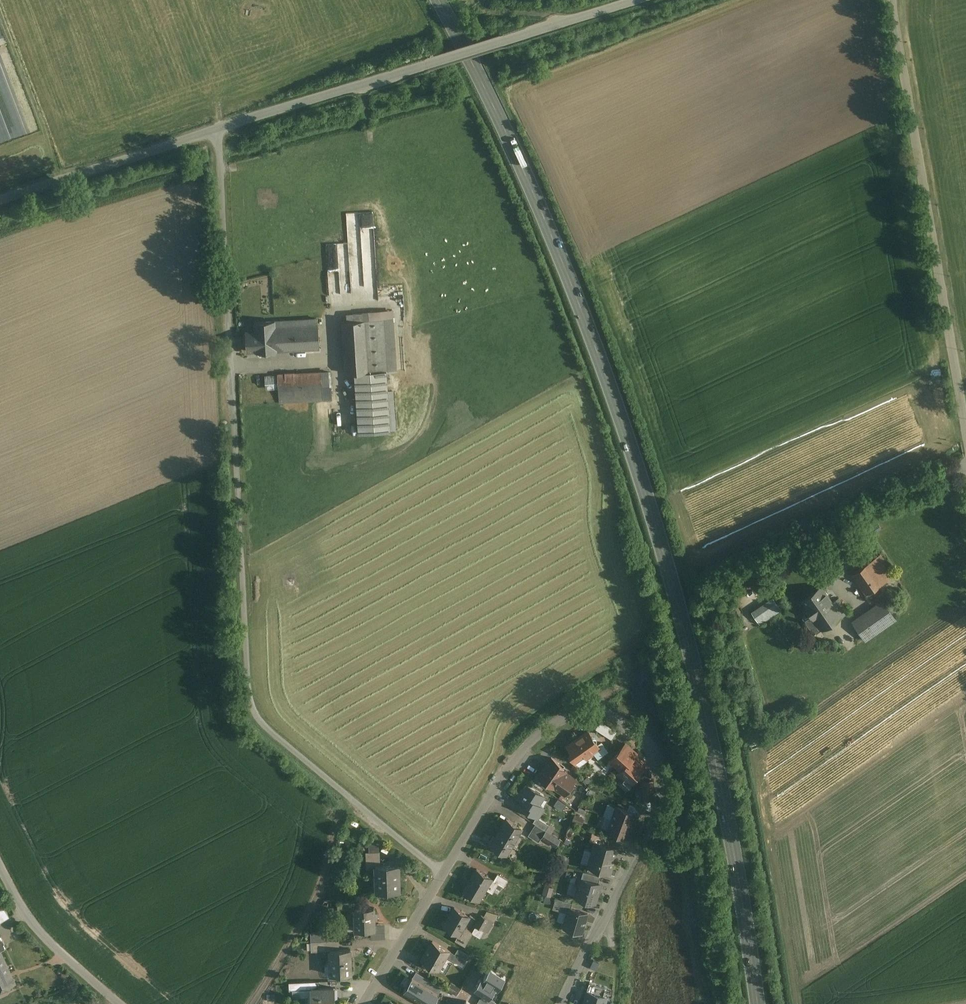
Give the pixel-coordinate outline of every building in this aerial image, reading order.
[(374,211),(363,211),(363,230),(374,230),(374,211)] [(275,321),(274,321),(276,350),(319,348),(317,318),(275,321)] [(383,318),(365,319),(369,371),(386,370),(383,318)] [(365,319),(342,321),(345,373),(354,372),(369,371),(365,319)] [(274,321),(255,322),(256,335),(247,335),(248,351),(257,350),(257,352),(276,351),(276,350),(274,321)] [(369,371),(354,372),(358,432),(391,430),(386,370),(369,371)] [(321,371),(293,373),(293,372),(285,373),(277,374),(278,387),(279,403),(323,400),(321,372),(321,371)] [(330,372),(321,372),(323,400),(331,400),(330,384),(331,384),(330,372)] [(277,375),(265,376),(266,388),(278,387),(277,375)] [(878,553),(850,573),(865,594),(893,575),(878,553)] [(832,602),(821,586),(801,600),(813,616),(821,628),(822,630),(847,613),(837,599),(832,602)] [(773,598),(751,612),(760,624),(781,610),(773,598)] [(882,601),(852,621),(865,640),(895,619),(882,601)] [(813,616),(806,621),(814,634),(815,633),(815,632),(821,628),(813,616)] [(616,731),(601,722),(596,729),(611,738),(616,731)] [(588,731),(567,746),(573,755),(571,756),(579,767),(587,761),(585,758),(589,755),(590,756),(595,753),(594,751),(599,747),(588,731)] [(625,743),(608,762),(610,765),(614,765),(620,770),(620,771),(633,756),(634,757),(636,754),(625,743)] [(633,756),(620,771),(620,770),(617,773),(617,776),(620,776),(624,779),(629,784),(635,777),(635,778),(637,778),(639,776),(639,774),(639,773),(644,767),(634,757),(633,756)] [(559,763),(551,758),(538,777),(554,788),(564,795),(574,781),(568,776),(569,775),(565,772),(566,771),(557,766),(559,763)] [(624,779),(618,785),(625,792),(631,786),(629,784),(624,779)] [(652,781),(643,781),(644,799),(651,799),(651,795),(652,795),(652,781)] [(544,795),(527,785),(518,799),(521,801),(518,806),(536,817),(537,818),(537,817),(544,807),(538,804),(544,795)] [(641,808),(629,804),(627,810),(635,813),(635,815),(638,816),(641,808)] [(627,810),(616,806),(612,818),(631,826),(635,815),(635,813),(627,810)] [(549,825),(537,817),(537,818),(536,817),(533,822),(535,824),(546,831),(549,825)] [(631,826),(612,818),(607,831),(626,838),(631,826)] [(522,829),(506,820),(496,838),(491,845),(506,854),(512,846),(519,850),(528,836),(529,833),(522,829)] [(546,831),(535,824),(529,833),(528,836),(538,842),(541,838),(545,831),(546,831)] [(560,840),(545,831),(541,838),(556,847),(560,840)] [(607,838),(592,831),(589,841),(595,843),(595,842),(605,845),(607,838)] [(605,845),(595,842),(595,843),(588,866),(610,872),(617,848),(605,845)] [(380,851),(366,852),(366,869),(376,869),(376,865),(380,865),(380,851)] [(570,869),(572,864),(563,860),(561,865),(570,869)] [(380,865),(376,865),(376,869),(377,891),(400,890),(399,864),(380,865)] [(494,880),(476,870),(464,892),(463,895),(469,898),(471,896),(478,900),(485,889),(492,893),(498,884),(498,883),(494,880)] [(583,878),(585,879),(597,883),(599,877),(585,872),(583,878)] [(507,880),(497,874),(494,880),(498,883),(498,884),(504,887),(507,880)] [(579,898),(598,904),(604,885),(597,883),(585,879),(579,898)] [(518,891),(521,885),(508,880),(505,885),(518,891)] [(552,900),(555,887),(545,884),(541,900),(550,903),(551,899),(552,900)] [(572,903),(555,898),(552,909),(567,913),(568,913),(570,908),(570,909),(572,903)] [(351,899),(338,900),(338,909),(351,909),(351,899)] [(374,907),(355,908),(356,930),(375,929),(374,907)] [(487,907),(483,914),(495,920),(499,913),(487,907)] [(454,908),(444,925),(458,934),(455,940),(465,946),(472,933),(463,927),(469,917),(454,908)] [(570,909),(570,908),(568,913),(567,913),(564,923),(565,926),(564,928),(582,933),(587,913),(570,909)] [(494,922),(481,915),(475,925),(487,933),(494,922)] [(339,940),(325,941),(326,950),(330,950),(330,949),(339,949),(339,940)] [(325,941),(311,941),(311,951),(326,950),(325,941)] [(450,951),(433,941),(422,960),(439,970),(450,951)] [(339,949),(330,949),(330,950),(331,974),(351,973),(350,948),(339,949)] [(469,955),(458,949),(453,956),(464,963),(469,955)] [(0,951),(0,990),(15,983),(0,951)] [(490,967),(483,978),(496,986),(498,988),(506,977),(490,967)] [(425,985),(412,977),(404,990),(417,998),(425,985)] [(496,986),(483,978),(482,977),(475,988),(488,997),(496,986)] [(303,982),(289,982),(289,990),(304,989),(303,982)] [(425,985),(417,998),(427,1003),(432,1003),(439,993),(425,985)] [(312,988),(312,1003),(335,1003),(334,987),(312,988)] [(583,1003),(606,1003),(608,996),(587,990),(583,1003)]
